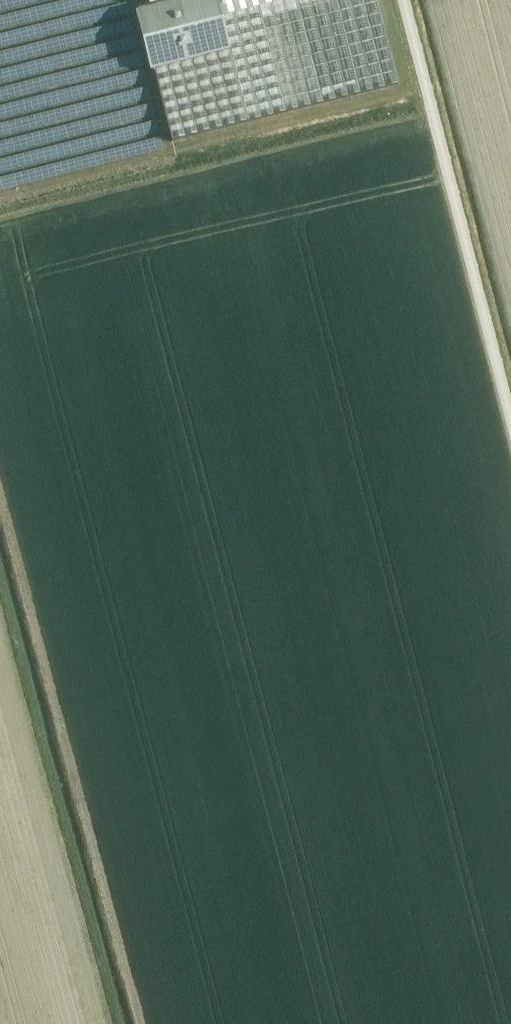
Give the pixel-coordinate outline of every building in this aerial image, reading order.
[(180,65),(231,52),(218,0),(186,0),(155,8),(138,12),(153,71),(180,65)] [(180,65),(198,135),(399,84),(377,0),(218,0),(231,52),(180,65)]
